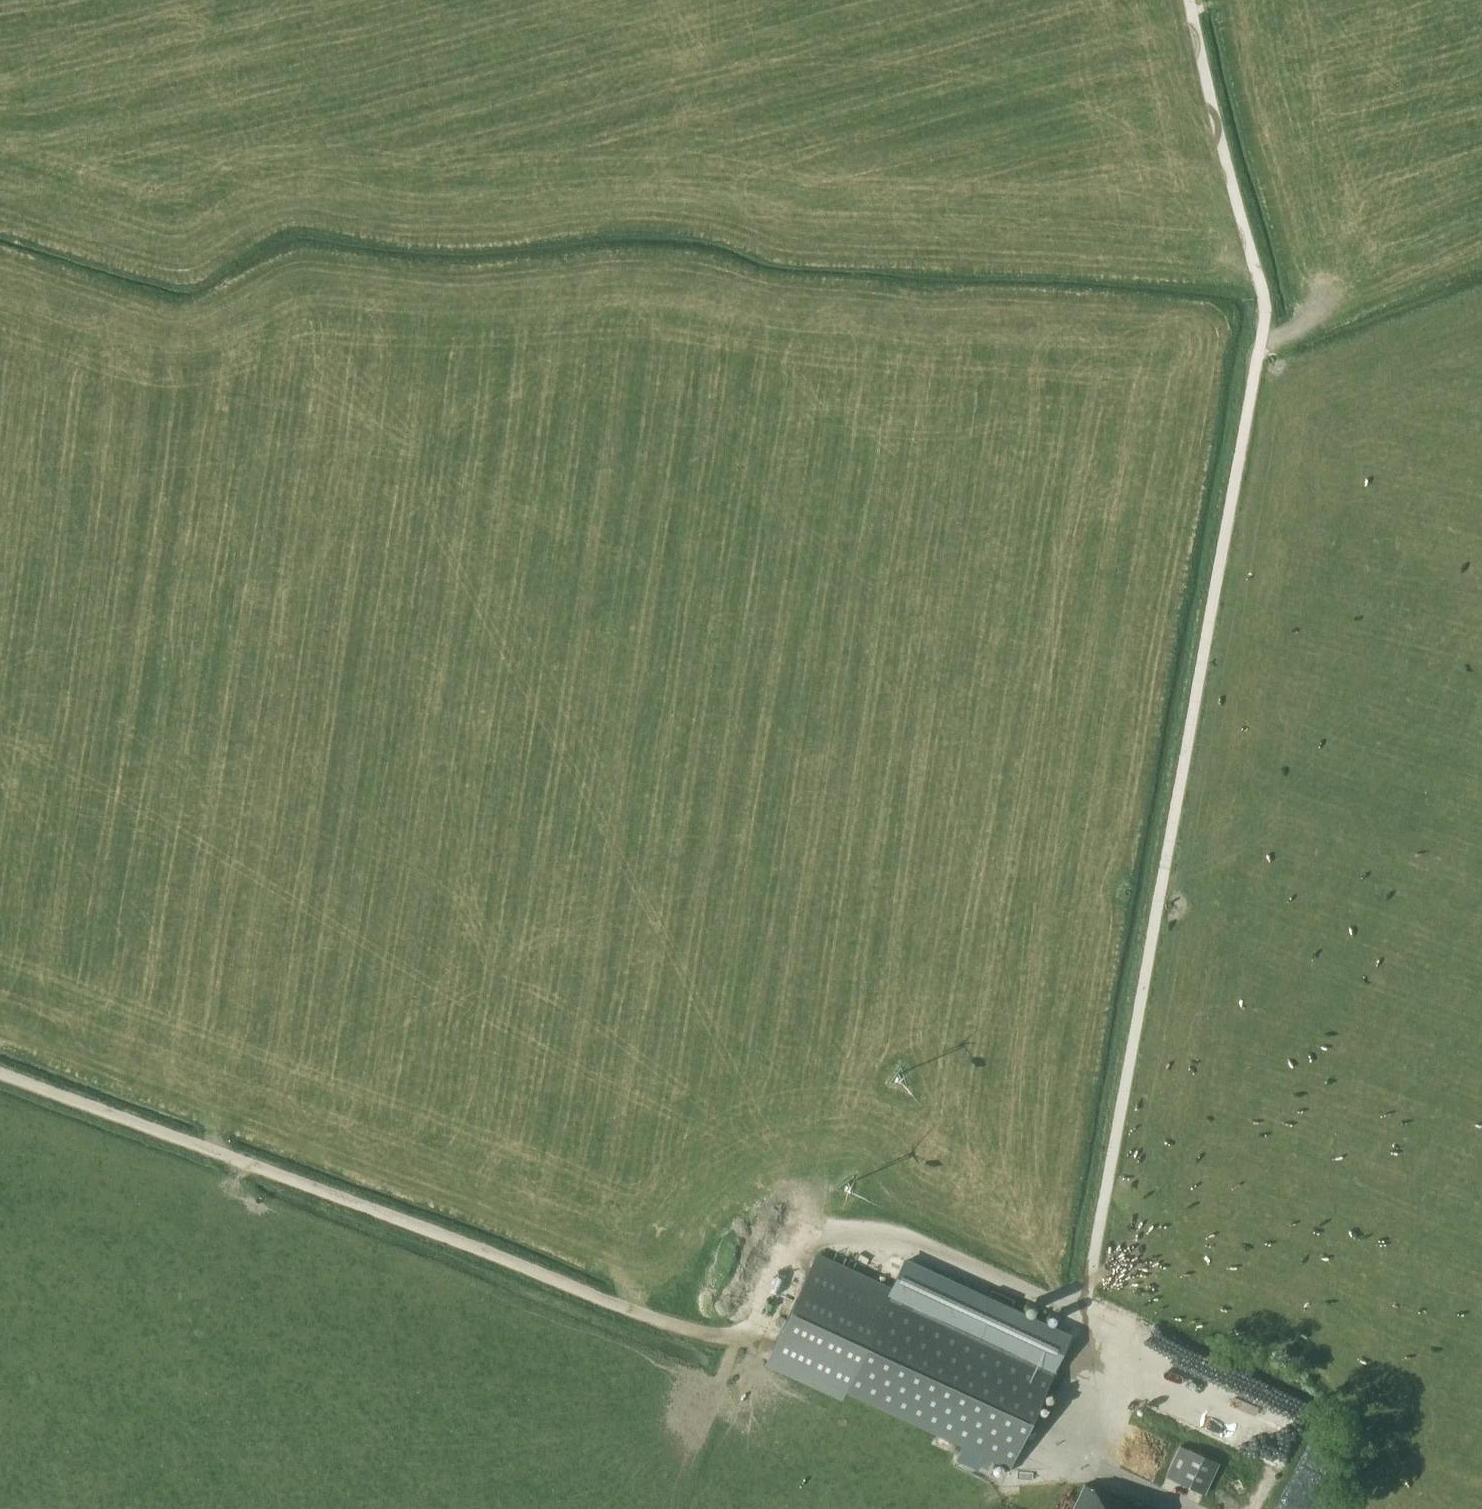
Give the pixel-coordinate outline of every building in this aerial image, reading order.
[(812,1256),(765,1360),(843,1395),(845,1392),(889,1296),(890,1292),(812,1256)] [(890,1292),(889,1296),(1053,1370),(1069,1336),(904,1261),(890,1292)] [(889,1296),(845,1392),(962,1445),(984,1455),(1010,1467),(1054,1371),(1053,1370),(889,1296)] [(1180,1444),(1165,1476),(1170,1479),(1204,1494),(1219,1462),(1180,1444)] [(984,1455),(962,1445),(956,1459),(978,1469),(984,1455)] [(1086,1483),(1074,1508),(1142,1508),(1086,1483)]
